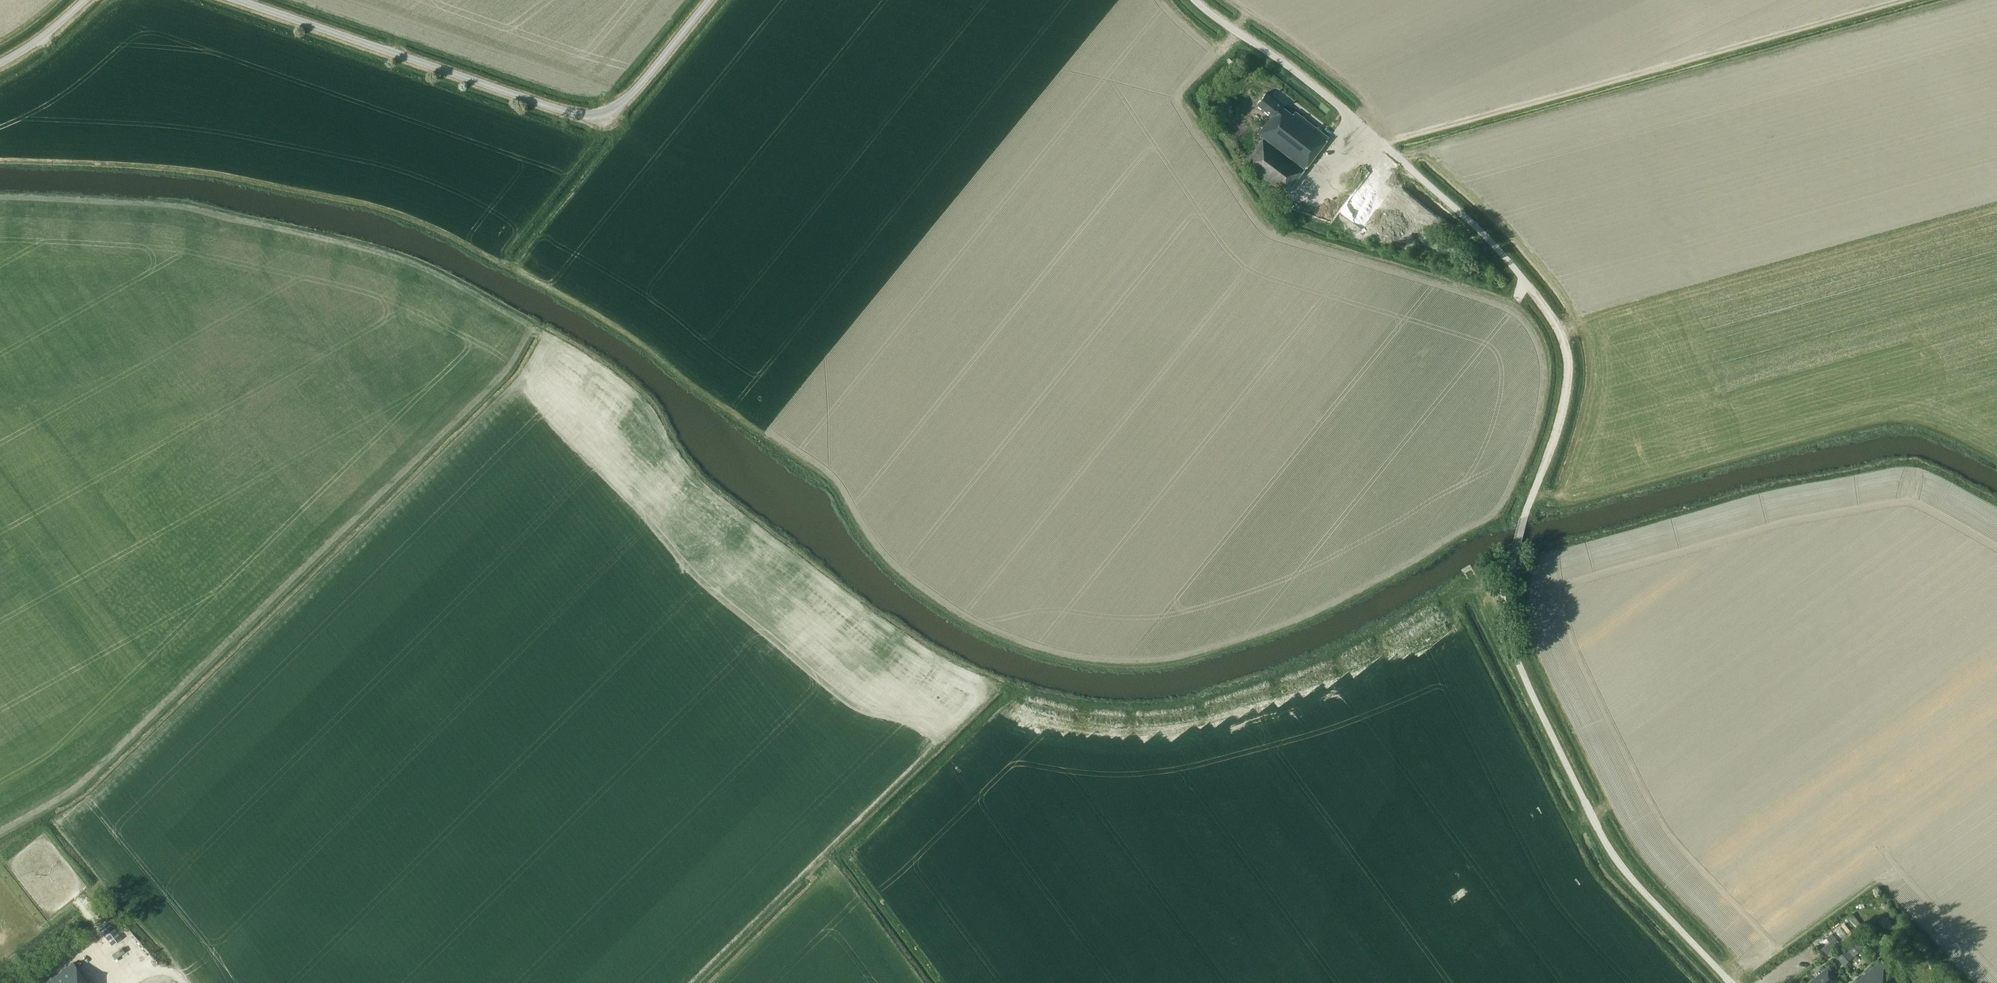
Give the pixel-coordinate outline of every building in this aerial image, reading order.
[(1295,111),(1292,115),(1280,105),(1281,105),(1265,93),(1257,104),(1272,116),(1258,134),(1263,138),(1244,163),(1285,194),(1329,138),(1295,111)] [(1277,197),(1281,192),(1273,186),(1269,191),(1277,197)] [(1847,918),(1856,931),(1863,926),(1853,913),(1847,918)] [(1824,959),(1833,952),(1832,950),(1841,943),(1834,934),(1825,941),(1827,944),(1818,951),(1824,959)] [(1846,947),(1854,956),(1864,947),(1855,938),(1846,947)] [(1836,955),(1844,965),(1854,956),(1846,947),(1836,955)] [(1882,959),(1854,982),(1903,982),(1882,959)] [(74,962),(47,982),(89,982),(74,962)] [(1840,981),(1827,966),(1807,982),(1837,982),(1840,981)]
